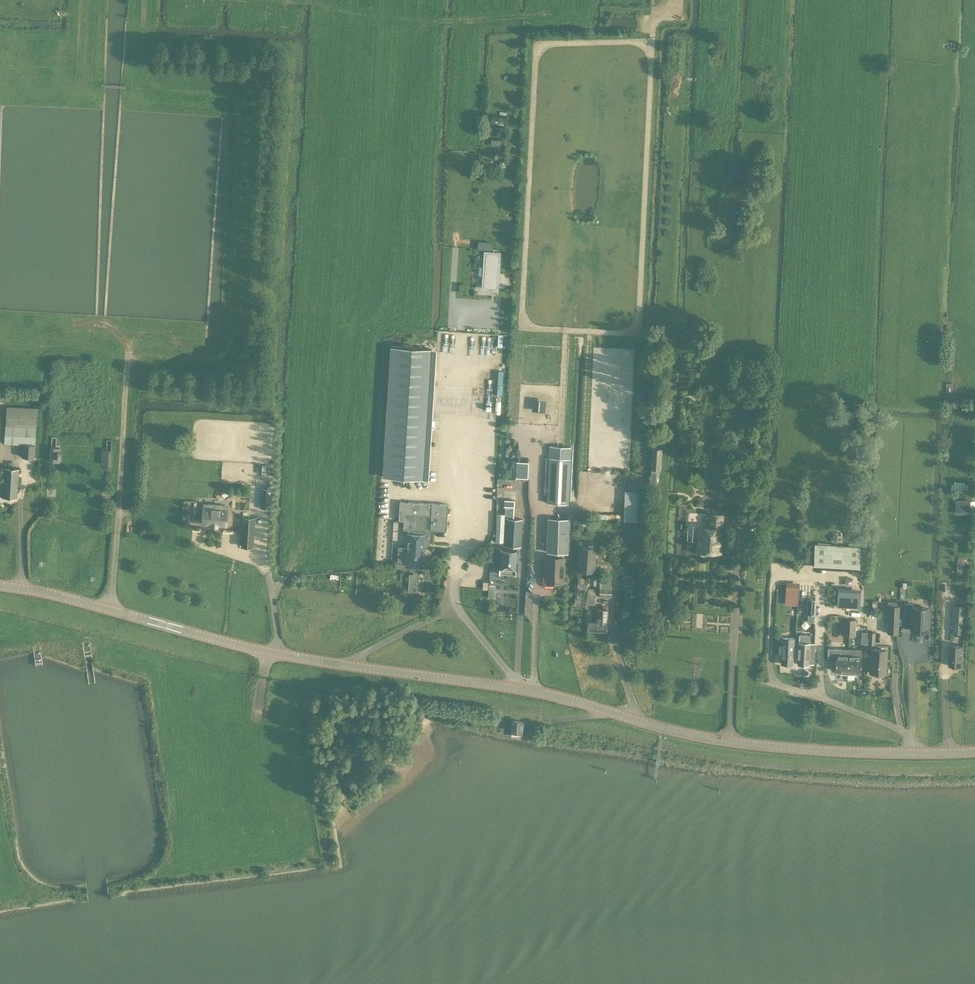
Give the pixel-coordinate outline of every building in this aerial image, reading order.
[(497,288),(499,253),(486,253),(484,287),(497,288)] [(391,346),(383,476),(423,479),(431,348),(391,346)] [(35,458),(36,426),(36,427),(37,408),(7,406),(6,425),(5,425),(5,443),(22,444),(21,457),(35,458)] [(549,448),(546,503),(568,504),(571,449),(571,447),(549,446),(549,448)] [(60,451),(60,448),(51,447),(51,450),(50,461),(59,462),(59,458),(61,458),(61,451),(60,451)] [(111,465),(111,451),(102,450),(102,452),(101,465),(111,465)] [(17,497),(19,468),(5,467),(3,496),(17,497)] [(506,518),(504,545),(520,546),(522,519),(513,518),(514,500),(505,499),(504,518),(506,518)] [(956,499),(956,513),(971,513),(971,499),(956,499)] [(398,547),(398,561),(406,561),(405,566),(406,566),(406,563),(422,564),(422,566),(423,567),(423,562),(428,562),(429,556),(425,552),(423,552),(424,542),(426,543),(426,540),(430,540),(430,529),(445,530),(447,504),(399,501),(398,520),(403,520),(403,530),(407,530),(406,548),(398,547)] [(201,526),(227,528),(228,526),(232,526),(233,513),(228,512),(228,509),(228,506),(203,504),(203,508),(202,508),(201,526)] [(723,514),(704,513),(701,513),(688,512),(687,541),(698,541),(698,551),(699,551),(700,553),(701,555),(703,555),(705,555),(707,553),(707,551),(720,552),(721,529),(722,529),(723,514)] [(243,517),(242,546),(252,546),(254,518),(243,517)] [(566,553),(567,520),(548,520),(547,552),(566,553)] [(859,568),(860,547),(814,544),(813,565),(859,568)] [(594,571),(595,548),(578,547),(577,571),(594,571)] [(500,549),(498,573),(516,574),(517,550),(500,549)] [(553,581),(563,581),(564,558),(546,557),(545,570),(547,570),(547,576),(545,576),(545,585),(553,585),(553,581)] [(585,588),(586,577),(578,577),(577,588),(585,588)] [(610,596),(611,589),(608,577),(600,577),(599,595),(610,596)] [(797,599),(797,586),(784,586),(784,598),(797,599)] [(859,607),(860,591),(837,590),(836,606),(859,607)] [(585,603),(585,609),(592,610),(593,604),(594,600),(586,599),(585,603)] [(806,599),(806,613),(815,613),(815,600),(806,599)] [(886,603),(886,611),(888,612),(887,633),(898,633),(899,606),(897,606),(897,604),(897,601),(886,601),(886,603)] [(904,602),(903,616),(911,617),(911,630),(927,631),(927,622),(929,622),(929,616),(928,616),(928,608),(912,607),(912,602),(904,602)] [(606,631),(607,609),(597,609),(596,619),(594,619),(593,621),(587,621),(587,630),(606,631)] [(953,612),(952,632),(964,633),(965,613),(953,612)] [(798,642),(797,664),(808,664),(808,663),(812,663),(814,664),(814,657),(815,643),(813,643),(809,642),(809,636),(799,636),(799,642),(798,642)] [(792,663),(793,637),(781,637),(780,663),(792,663)] [(963,666),(964,645),(950,644),(949,665),(963,666)] [(886,649),(870,648),(869,672),(885,673),(886,649)] [(840,673),(847,673),(848,655),(841,654),(841,651),(836,651),(836,654),(835,654),(834,671),(840,671),(840,673)] [(848,655),(847,673),(853,673),(854,672),(860,672),(860,655),(859,655),(859,652),(854,652),(853,655),(848,655)] [(511,734),(521,735),(522,721),(513,720),(511,734)]
